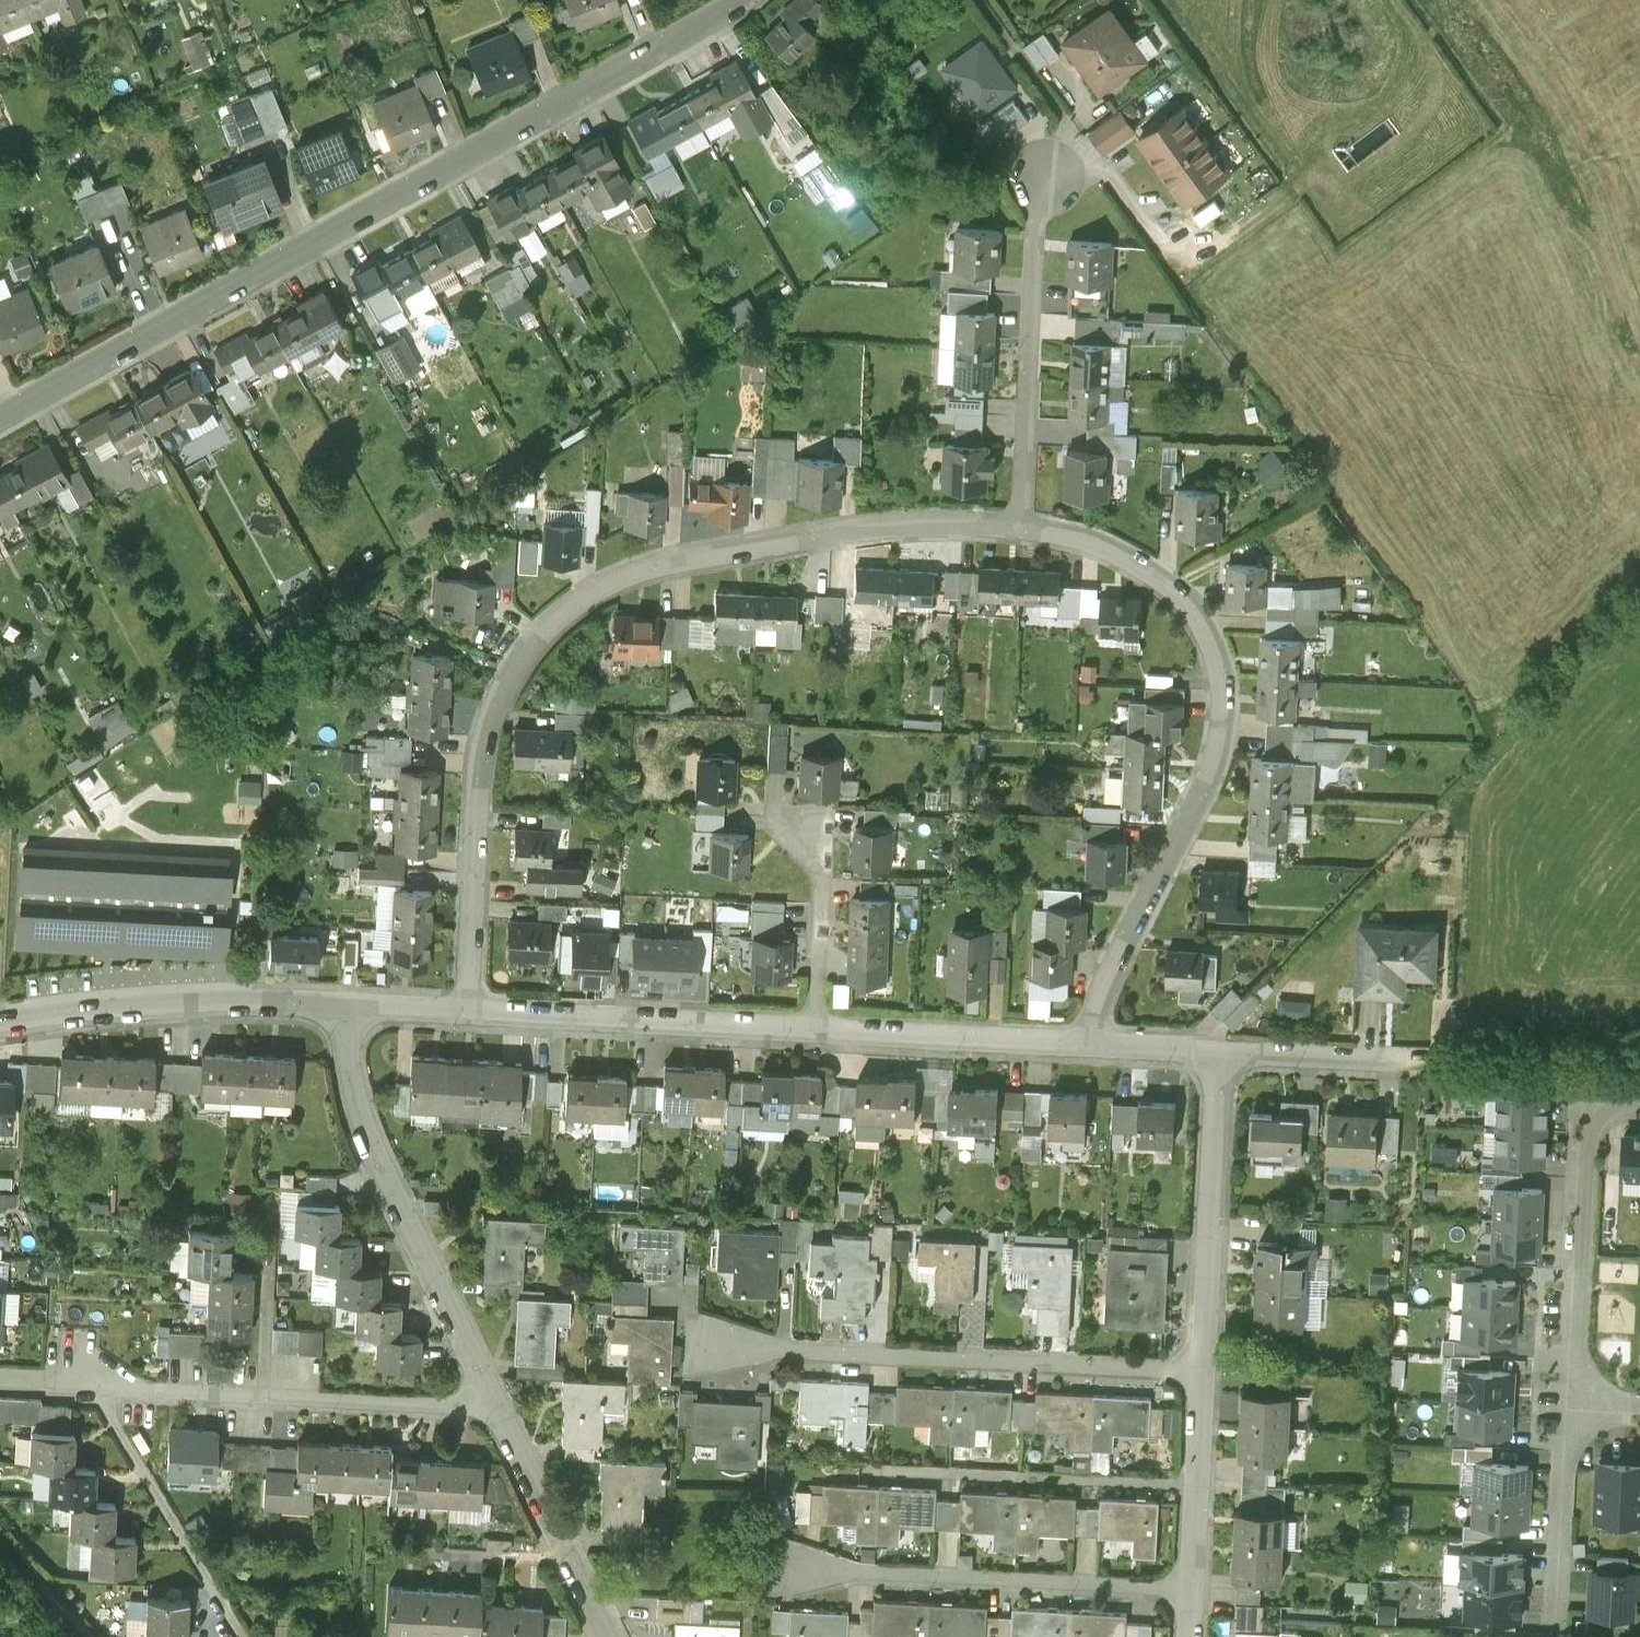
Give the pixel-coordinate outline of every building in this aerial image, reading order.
[(29,21),(20,0),(0,0),(0,33),(29,21)] [(29,21),(59,8),(67,25),(85,17),(78,0),(20,0),(29,21)] [(568,7),(571,6),(581,27),(619,11),(615,0),(565,0),(568,7)] [(787,8),(804,26),(824,8),(816,0),(796,0),(787,8)] [(790,14),(765,37),(788,61),(814,36),(804,26),(787,8),(786,9),(790,14)] [(1109,12),(1064,45),(1100,94),(1145,61),(1109,12)] [(507,26),(511,33),(517,48),(539,38),(530,16),(507,26)] [(198,70),(219,61),(206,30),(185,39),(198,70)] [(511,33),(466,52),(475,74),(479,72),(489,94),(528,77),(520,59),(521,58),(517,48),(511,33)] [(1022,51),(1038,72),(1059,56),(1043,35),(1022,51)] [(994,59),(982,44),(943,71),(959,92),(966,87),(984,112),(1015,89),(1002,71),(1000,71),(994,64),(994,59)] [(756,98),(737,63),(710,77),(713,83),(685,98),(686,99),(702,128),(702,129),(732,112),(745,135),(769,121),(756,98)] [(414,88),(421,103),(443,93),(433,70),(411,80),(414,88)] [(759,94),(783,138),(801,126),(771,85),(759,94)] [(414,88),(371,107),(380,129),(385,127),(394,146),(389,148),(390,150),(433,131),(421,103),(414,88)] [(249,99),(255,112),(264,134),(285,126),(270,90),(249,99)] [(654,110),(629,123),(648,158),(702,128),(686,99),(657,115),(654,110)] [(1028,123),(1013,102),(992,117),(1007,138),(1028,123)] [(1183,109),(1138,141),(1161,173),(1206,141),(1183,109)] [(255,112),(233,122),(241,143),(264,134),(255,112)] [(1119,112),(1090,133),(1105,155),(1134,134),(1119,112)] [(340,132),(296,150),(307,174),(308,174),(316,192),(355,176),(346,154),(349,153),(340,132)] [(617,167),(602,138),(573,154),(576,159),(547,175),(547,176),(563,204),(563,205),(588,191),(596,207),(628,190),(616,167),(617,167)] [(1184,205),(1229,173),(1206,141),(1161,173),(1184,205)] [(838,211),(858,199),(824,143),(796,160),(820,200),(829,195),(838,211)] [(262,163),(204,186),(214,208),(218,206),(227,224),(223,226),(224,229),(280,206),(262,163)] [(682,187),(670,165),(644,179),(656,201),(682,187)] [(547,176),(517,192),(533,220),(563,204),(547,176)] [(121,184),(99,193),(108,215),(130,205),(121,184)] [(514,187),(488,202),(509,240),(535,225),(533,220),(517,192),(514,187)] [(86,224),(108,215),(99,193),(77,202),(86,224)] [(656,224),(644,201),(630,209),(643,231),(656,224)] [(185,212),(141,231),(150,254),(152,253),(159,273),(198,257),(189,235),(193,233),(185,212)] [(437,230),(445,245),(459,237),(462,244),(472,238),(460,217),(437,230)] [(445,245),(437,230),(435,231),(438,236),(409,252),(425,281),(455,264),(445,245)] [(992,275),(998,275),(1001,232),(958,230),(955,273),(992,275)] [(1071,285),(1110,287),(1112,244),(1069,242),(1067,285),(1071,285)] [(96,249),(52,267),(61,287),(62,287),(71,309),(110,293),(101,273),(106,272),(96,249)] [(539,279),(522,249),(507,257),(524,287),(539,279)] [(379,263),(377,264),(395,297),(397,296),(425,281),(409,252),(381,267),(379,263)] [(579,255),(563,263),(571,279),(587,271),(579,255)] [(397,296),(395,297),(377,264),(352,277),(376,320),(402,305),(397,296)] [(523,296),(508,268),(483,281),(498,310),(523,296)] [(990,294),(992,275),(955,273),(941,272),(940,291),(989,294),(990,294)] [(1077,318),(1108,319),(1110,287),(1071,285),(1069,317),(1077,318)] [(0,303),(0,345),(3,352),(42,336),(33,314),(37,313),(28,291),(0,303)] [(988,314),(989,294),(950,292),(948,314),(960,314),(960,313),(988,314)] [(322,293),(299,306),(308,322),(321,314),(325,320),(334,315),(322,293)] [(308,322),(299,306),(297,307),(300,312),(272,328),(287,357),(318,340),(308,322)] [(994,350),(996,315),(988,314),(960,313),(960,314),(958,348),(994,350)] [(1108,319),(1077,318),(1075,344),(1115,346),(1122,346),(1123,335),(1123,320),(1108,319)] [(1177,323),(1123,320),(1123,335),(1176,338),(1177,323)] [(1177,323),(1176,338),(1184,338),(1185,323),(1177,323)] [(241,339),(239,340),(247,355),(234,363),(237,368),(235,369),(244,386),(261,376),(259,372),(287,357),(272,328),(243,344),(241,339)] [(402,338),(377,352),(393,382),(418,369),(402,338)] [(247,355),(239,340),(215,353),(227,374),(235,369),(237,368),(234,363),(247,355)] [(772,376),(772,341),(747,341),(746,375),(772,376)] [(1072,381),(1107,383),(1113,383),(1115,346),(1075,344),(1074,344),(1072,381)] [(993,387),(994,350),(958,348),(956,385),(983,387),(993,387)] [(191,372),(134,404),(150,432),(150,433),(179,417),(183,424),(211,408),(191,372)] [(1106,420),(1107,383),(1072,381),(1070,420),(1090,421),(1106,422),(1106,420)] [(217,391),(230,416),(250,404),(241,387),(236,390),(232,383),(217,391)] [(956,385),(953,385),(953,398),(982,400),(983,387),(956,385)] [(959,414),(982,415),(982,400),(953,398),(948,398),(947,413),(959,414)] [(104,415),(78,429),(90,450),(114,437),(120,449),(150,432),(134,404),(106,419),(104,415)] [(982,415),(959,414),(958,427),(981,428),(982,415)] [(1090,421),(1089,434),(1114,435),(1115,420),(1106,420),(1106,422),(1090,421)] [(981,428),(958,427),(958,442),(980,443),(981,428)] [(1142,432),(1120,431),(1120,453),(1142,454),(1142,432)] [(1114,435),(1089,434),(1088,448),(1113,449),(1114,435)] [(845,461),(859,462),(860,438),(847,437),(845,461)] [(48,446),(16,463),(19,468),(0,479),(0,488),(11,509),(41,493),(44,497),(67,485),(64,479),(65,478),(48,446)] [(986,491),(987,473),(995,473),(996,458),(988,457),(989,448),(947,446),(944,489),(986,491)] [(1103,499),(1106,453),(1070,451),(1066,498),(1103,499)] [(780,497),(782,497),(784,459),(784,456),(768,455),(767,457),(766,494),(780,494),(780,497)] [(767,457),(753,456),(752,493),(766,494),(767,457)] [(96,458),(83,466),(93,484),(106,477),(96,458)] [(840,462),(784,459),(782,497),(796,498),(796,502),(837,504),(840,462)] [(1162,462),(1161,489),(1175,489),(1176,463),(1162,462)] [(684,464),(670,464),(668,500),(682,501),(684,464)] [(64,479),(67,485),(79,506),(94,498),(79,471),(65,478),(64,479)] [(746,483),(691,480),(690,506),(710,507),(710,517),(744,519),(746,483)] [(6,529),(19,522),(11,509),(0,488),(0,519),(6,529)] [(1215,538),(1218,491),(1180,489),(1177,536),(1215,538)] [(663,493),(627,491),(626,528),(661,530),(663,493)] [(599,498),(585,498),(583,540),(597,541),(599,498)] [(578,527),(544,525),(542,561),(577,562),(578,527)] [(515,536),(494,535),(491,582),(492,582),(492,583),(512,584),(515,536)] [(1264,566),(1229,565),(1228,599),(1263,601),(1264,566)] [(283,582),(298,612),(326,598),(310,568),(283,582)] [(1021,571),(982,569),(982,576),(980,601),(1019,603),(1021,571)] [(895,572),(856,570),(855,601),(894,603),(895,572)] [(1060,573),(1021,571),(1019,603),(1059,605),(1060,588),(1060,573)] [(935,574),(895,572),(894,603),(933,605),(935,574)] [(959,599),(960,575),(947,574),(946,598),(959,599)] [(980,601),(982,576),(960,575),(959,599),(958,610),(980,611),(980,601)] [(491,582),(437,580),(435,616),(491,619),(492,583),(492,582),(491,582)] [(1083,590),(1060,588),(1059,605),(1058,617),(1081,618),(1083,590)] [(1098,590),(1083,590),(1081,618),(1096,619),(1098,590)] [(756,596),(717,595),(716,624),(755,626),(756,596)] [(795,598),(756,596),(755,626),(794,628),(795,598)] [(1139,636),(1141,600),(1102,598),(1100,634),(1139,636)] [(815,622),(828,623),(829,600),(816,599),(815,622)] [(829,600),(828,623),(842,624),(843,601),(829,600)] [(1297,603),(1270,602),(1269,619),(1294,620),(1296,620),(1297,603)] [(656,619),(617,617),(615,653),(654,655),(656,619)] [(674,619),(660,619),(659,648),(673,648),(674,619)] [(687,620),(674,619),(673,648),(686,649),(687,620)] [(1294,620),(1269,619),(1268,634),(1294,636),(1294,620)] [(394,637),(417,645),(421,632),(399,624),(394,637)] [(1261,678),(1297,680),(1299,641),(1263,639),(1261,678)] [(449,657),(413,655),(411,694),(447,696),(449,657)] [(1148,675),(1147,688),(1172,689),(1173,676),(1148,675)] [(1295,720),(1297,680),(1261,678),(1259,718),(1295,720)] [(1145,688),(1145,702),(1182,704),(1182,706),(1184,706),(1185,690),(1145,688)] [(447,696),(411,694),(409,734),(445,736),(447,696)] [(110,745),(138,728),(119,696),(91,713),(110,745)] [(1163,738),(1181,739),(1182,706),(1182,704),(1145,702),(1131,701),(1129,735),(1163,736),(1163,738)] [(559,713),(558,732),(572,732),(572,735),(593,736),(594,714),(559,713)] [(1295,726),(1269,725),(1268,739),(1294,740),(1295,726)] [(558,732),(516,730),(515,766),(570,768),(572,735),(572,732),(558,732)] [(1126,771),(1161,772),(1163,738),(1163,736),(1129,735),(1128,735),(1126,771)] [(787,738),(769,737),(767,772),(785,773),(787,738)] [(384,752),(408,753),(408,740),(384,739),(384,752)] [(1294,740),(1268,739),(1267,755),(1293,757),(1294,740)] [(407,767),(408,753),(384,752),(383,766),(407,767)] [(839,761),(803,759),(801,795),(837,797),(839,761)] [(734,799),(735,763),(700,761),(698,797),(734,799)] [(1256,761),(1254,799),(1289,801),(1291,762),(1256,761)] [(1124,806),(1160,808),(1161,772),(1126,771),(1124,806)] [(437,775),(402,773),(400,812),(435,814),(437,775)] [(260,804),(260,783),(240,782),(239,803),(260,804)] [(1289,801),(1254,799),(1252,839),(1287,841),(1289,801)] [(724,805),(698,803),(697,816),(723,817),(724,805)] [(1118,826),(1118,811),(1085,809),(1084,825),(1118,826)] [(435,814),(400,812),(398,852),(434,854),(435,814)] [(546,813),(546,827),(569,828),(570,814),(546,813)] [(862,814),(861,829),(888,831),(889,816),(862,814)] [(722,831),(723,817),(697,816),(697,830),(722,831)] [(1117,844),(1118,826),(1084,825),(1083,844),(1091,844),(1091,843),(1117,844)] [(891,867),(893,831),(888,831),(861,829),(857,829),(856,865),(891,867)] [(553,833),(517,831),(515,866),(527,867),(551,869),(551,867),(553,833)] [(746,873),(747,838),(713,836),(711,872),(746,873)] [(1089,880),(1124,881),(1125,844),(1117,844),(1091,843),(1091,844),(1089,880)] [(232,854),(21,845),(16,950),(227,959),(232,854)] [(1277,848),(1251,846),(1251,861),(1277,862),(1277,848)] [(377,870),(401,871),(402,858),(378,857),(377,870)] [(1277,862),(1251,861),(1250,877),(1276,878),(1277,862)] [(551,869),(527,867),(526,891),(581,893),(582,869),(551,867),(551,869)] [(401,884),(401,871),(377,870),(377,883),(401,884)] [(1250,910),(1236,910),(1239,875),(1204,872),(1201,908),(1219,909),(1218,921),(1249,922),(1250,910)] [(861,896),(888,897),(888,883),(862,881),(861,896)] [(1051,912),(1051,911),(1078,912),(1079,892),(1046,890),(1045,912),(1051,912)] [(393,930),(429,932),(431,892),(395,891),(393,930)] [(888,938),(889,901),(852,900),(851,936),(888,938)] [(783,903),(753,902),(751,927),(782,929),(783,903)] [(542,905),(542,919),(566,920),(567,907),(542,905)] [(1070,948),(1084,949),(1086,912),(1078,912),(1051,911),(1051,912),(1050,947),(1070,948)] [(511,922),(509,957),(546,959),(548,924),(511,922)] [(1362,925),(1359,992),(1403,994),(1404,973),(1434,974),(1436,928),(1362,925)] [(391,970),(427,971),(429,932),(393,930),(391,970)] [(1008,931),(994,931),(993,956),(1006,957),(1008,931)] [(603,982),(605,957),(606,935),(573,934),(570,980),(603,982)] [(888,938),(851,936),(849,982),(886,983),(888,938)] [(318,939),(270,937),(268,968),(316,970),(318,939)] [(664,941),(634,939),(631,983),(648,984),(648,987),(663,987),(664,941)] [(788,979),(789,942),(754,940),(753,977),(788,979)] [(342,967),(357,967),(357,941),(343,941),(342,967)] [(664,941),(663,987),(677,988),(677,985),(694,986),(696,942),(664,941)] [(1069,981),(1070,948),(1050,947),(1035,946),(1034,980),(1045,980),(1069,981)] [(1166,987),(1184,988),(1183,997),(1204,998),(1205,990),(1216,991),(1218,957),(1203,956),(1204,953),(1168,952),(1166,987)] [(985,991),(987,955),(952,953),(951,990),(985,991)] [(605,957),(603,982),(616,982),(617,957),(605,957)] [(1069,981),(1045,980),(1044,995),(1068,996),(1069,981)] [(1232,990),(1210,1013),(1220,1023),(1223,1020),(1243,1000),(1232,990)] [(1243,1000),(1223,1020),(1234,1030),(1260,1003),(1250,993),(1243,1000)] [(1316,1018),(1317,997),(1286,995),(1285,1017),(1316,1018)] [(201,1067),(200,1094),(200,1097),(231,1098),(233,1058),(202,1056),(201,1067)] [(60,1057),(58,1097),(91,1099),(93,1058),(60,1057)] [(93,1058),(91,1099),(121,1100),(124,1059),(93,1058)] [(233,1058),(231,1098),(261,1100),(263,1059),(233,1058)] [(124,1059),(121,1100),(152,1101),(153,1061),(124,1059)] [(263,1059),(261,1100),(292,1101),(294,1061),(263,1059)] [(442,1112),(445,1062),(445,1061),(412,1060),(410,1088),(411,1088),(410,1111),(411,1111),(442,1112)] [(482,1064),(445,1062),(442,1112),(442,1114),(479,1116),(482,1064)] [(482,1063),(482,1064),(479,1116),(479,1119),(518,1121),(519,1100),(521,1075),(521,1065),(482,1063)] [(25,1093),(26,1066),(8,1065),(7,1082),(12,1083),(11,1092),(25,1093)] [(157,1092),(172,1093),(174,1066),(158,1065),(157,1092)] [(39,1094),(41,1066),(26,1066),(25,1093),(39,1094)] [(55,1067),(41,1066),(39,1094),(53,1094),(55,1067)] [(186,1093),(188,1066),(174,1066),(172,1093),(186,1093)] [(201,1067),(188,1066),(186,1093),(200,1094),(201,1067)] [(690,1125),(691,1109),(693,1070),(665,1068),(663,1108),(664,1108),(663,1123),(690,1125)] [(720,1110),(722,1071),(693,1070),(691,1109),(696,1109),(695,1127),(720,1128),(721,1110),(720,1110)] [(790,1075),(762,1073),(760,1113),(788,1114),(790,1075)] [(534,1075),(521,1075),(519,1100),(532,1101),(534,1075)] [(547,1076),(534,1075),(532,1101),(546,1101),(546,1082),(547,1076)] [(819,1076),(790,1075),(788,1114),(788,1130),(836,1133),(837,1118),(837,1116),(817,1115),(819,1085),(819,1076)] [(567,1076),(565,1116),(593,1117),(595,1078),(567,1076)] [(595,1078),(593,1117),(623,1119),(625,1079),(595,1078)] [(888,1079),(859,1078),(858,1087),(856,1119),(855,1137),(884,1138),(885,1119),(888,1079)] [(916,1081),(888,1079),(885,1119),(914,1121),(914,1119),(916,1091),(916,1081)] [(741,1081),(728,1080),(726,1106),(727,1106),(740,1106),(741,1081)] [(756,1082),(741,1081),(740,1106),(754,1107),(756,1082)] [(7,1082),(0,1082),(0,1135),(9,1135),(11,1092),(12,1083),(7,1082)] [(560,1083),(546,1082),(546,1101),(545,1109),(559,1109),(560,1083)] [(1499,1097),(1525,1098),(1526,1085),(1487,1083),(1486,1099),(1499,1100),(1499,1097)] [(838,1086),(819,1085),(817,1115),(837,1116),(838,1086)] [(644,1087),(631,1086),(629,1113),(642,1113),(644,1087)] [(858,1087),(838,1086),(837,1116),(837,1118),(856,1119),(858,1087)] [(410,1088),(396,1087),(394,1117),(411,1117),(411,1111),(410,1111),(411,1088),(410,1088)] [(658,1088),(644,1087),(642,1113),(657,1114),(658,1088)] [(936,1092),(916,1091),(914,1119),(934,1120),(936,1092)] [(962,1094),(948,1093),(947,1121),(946,1130),(959,1131),(959,1147),(994,1148),(996,1117),(997,1092),(963,1091),(962,1094)] [(948,1093),(936,1092),(934,1120),(947,1121),(948,1093)] [(1024,1094),(997,1092),(996,1117),(1023,1119),(1024,1094)] [(1042,1095),(1024,1094),(1023,1119),(1022,1136),(1040,1137),(1042,1095)] [(1087,1096),(1051,1095),(1049,1133),(1065,1133),(1085,1135),(1087,1096)] [(1546,1131),(1547,1099),(1525,1098),(1499,1097),(1499,1100),(1498,1129),(1546,1131)] [(1292,1100),(1291,1115),(1303,1115),(1302,1130),(1318,1131),(1319,1101),(1292,1100)] [(1172,1143),(1174,1105),(1140,1103),(1138,1141),(1172,1143)] [(739,1129),(740,1106),(727,1106),(726,1129),(734,1129),(734,1131),(737,1131),(737,1129),(739,1129)] [(1133,1108),(1113,1107),(1111,1130),(1132,1131),(1133,1108)] [(1374,1151),(1376,1115),(1331,1112),(1328,1173),(1342,1174),(1341,1179),(1359,1180),(1359,1174),(1372,1175),(1374,1151)] [(1291,1115),(1253,1113),(1250,1162),(1285,1164),(1286,1158),(1301,1159),(1302,1130),(1303,1115),(1291,1115)] [(1400,1116),(1376,1115),(1374,1151),(1398,1152),(1400,1116)] [(1544,1164),(1546,1131),(1498,1129),(1496,1158),(1496,1161),(1522,1162),(1544,1164)] [(1085,1148),(1085,1135),(1065,1133),(1065,1147),(1085,1148)] [(1639,1178),(1639,1137),(1624,1136),(1622,1177),(1639,1178)] [(1482,1173),(1521,1175),(1522,1162),(1496,1161),(1496,1158),(1483,1157),(1482,1173)] [(1483,1187),(1523,1189),(1523,1176),(1484,1174),(1483,1187)] [(310,1193),(335,1194),(336,1179),(306,1178),(306,1193),(310,1193)] [(1541,1222),(1542,1190),(1497,1188),(1495,1220),(1541,1222)] [(335,1194),(310,1193),(310,1206),(334,1208),(335,1194)] [(339,1208),(334,1208),(310,1206),(296,1206),(295,1237),(316,1238),(337,1239),(339,1208)] [(523,1283),(524,1241),(544,1242),(545,1218),(483,1216),(483,1231),(485,1231),(483,1281),(485,1281),(523,1283)] [(779,1218),(779,1232),(778,1250),(796,1251),(797,1219),(779,1218)] [(1539,1254),(1541,1222),(1495,1220),(1494,1252),(1516,1253),(1539,1254)] [(683,1226),(620,1222),(619,1244),(644,1245),(642,1280),(648,1281),(680,1282),(683,1226)] [(878,1255),(878,1256),(892,1257),(893,1224),(869,1223),(869,1235),(870,1235),(869,1254),(878,1255)] [(779,1232),(719,1228),(717,1268),(743,1270),(742,1294),(776,1296),(778,1250),(779,1232)] [(1277,1231),(1277,1242),(1301,1244),(1302,1232),(1277,1231)] [(230,1274),(232,1235),(189,1232),(188,1241),(188,1255),(192,1255),(191,1272),(209,1273),(230,1274)] [(866,1301),(875,1301),(878,1256),(878,1255),(869,1254),(870,1235),(869,1235),(831,1233),(831,1239),(810,1238),(808,1271),(833,1273),(831,1299),(822,1298),(822,1293),(820,1293),(819,1317),(865,1319),(866,1301)] [(1139,1237),(1139,1249),(1138,1263),(1166,1265),(1168,1238),(1139,1237)] [(358,1271),(359,1240),(337,1239),(316,1238),(315,1269),(336,1270),(358,1271)] [(919,1261),(937,1262),(935,1297),(958,1298),(973,1299),(976,1241),(920,1238),(919,1261)] [(1304,1260),(1304,1244),(1301,1244),(1277,1242),(1260,1241),(1257,1291),(1304,1293),(1305,1260),(1304,1260)] [(1305,1256),(1325,1257),(1325,1243),(1305,1242),(1305,1256)] [(1015,1266),(1033,1267),(1031,1302),(1042,1303),(1068,1304),(1071,1247),(1016,1244),(1015,1266)] [(1139,1249),(1111,1248),(1109,1295),(1118,1295),(1117,1325),(1153,1326),(1154,1321),(1164,1322),(1166,1265),(1138,1263),(1139,1249)] [(1515,1266),(1516,1253),(1494,1252),(1476,1251),(1475,1264),(1515,1266)] [(699,1260),(686,1259),(685,1282),(698,1283),(699,1260)] [(1482,1280),(1483,1267),(1457,1265),(1456,1278),(1469,1279),(1482,1280)] [(378,1303),(379,1272),(358,1271),(336,1270),(335,1301),(356,1302),(378,1303)] [(250,1306),(252,1275),(230,1274),(209,1273),(208,1286),(214,1287),(213,1302),(207,1302),(207,1304),(250,1306)] [(612,1301),(647,1303),(648,1281),(642,1280),(613,1278),(612,1301)] [(1514,1312),(1515,1283),(1503,1283),(1482,1280),(1469,1279),(1467,1309),(1514,1312)] [(523,1283),(485,1281),(484,1295),(517,1297),(522,1297),(523,1283)] [(1302,1326),(1304,1293),(1257,1291),(1255,1323),(1302,1326)] [(569,1322),(570,1299),(522,1297),(517,1297),(514,1361),(517,1361),(546,1363),(549,1321),(569,1322)] [(958,1298),(935,1297),(935,1310),(957,1311),(958,1298)] [(610,1301),(609,1313),(646,1315),(647,1303),(612,1301),(610,1301)] [(398,1336),(399,1304),(378,1303),(356,1302),(355,1333),(377,1334),(398,1336)] [(1068,1304),(1042,1303),(1040,1330),(1066,1331),(1068,1304)] [(248,1337),(250,1306),(207,1304),(207,1317),(212,1318),(211,1333),(206,1333),(206,1335),(248,1337)] [(1513,1342),(1514,1312),(1467,1309),(1466,1340),(1481,1341),(1513,1342)] [(667,1383),(670,1317),(610,1314),(609,1340),(628,1341),(626,1381),(667,1383)] [(284,1354),(285,1330),(273,1329),(271,1353),(284,1354)] [(284,1354),(296,1354),(298,1331),(285,1330),(284,1354)] [(309,1355),(310,1331),(298,1331),(296,1354),(309,1355)] [(310,1331),(309,1355),(321,1356),(322,1332),(310,1331)] [(181,1334),(169,1333),(167,1357),(180,1357),(181,1334)] [(181,1334),(180,1357),(192,1358),(193,1334),(181,1334)] [(193,1334),(192,1358),(204,1359),(206,1335),(193,1334)] [(418,1368),(420,1337),(398,1336),(377,1334),(375,1365),(418,1368)] [(1480,1354),(1481,1341),(1466,1340),(1455,1340),(1454,1353),(1480,1354)] [(681,1344),(671,1343),(670,1364),(680,1364),(681,1344)] [(1450,1367),(1490,1369),(1490,1356),(1451,1354),(1450,1367)] [(546,1363),(517,1361),(516,1375),(561,1378),(562,1378),(563,1364),(546,1363)] [(1249,1376),(1273,1377),(1274,1366),(1249,1365),(1249,1376)] [(1464,1400),(1509,1403),(1511,1372),(1461,1369),(1459,1400),(1464,1400)] [(562,1378),(561,1378),(561,1393),(564,1393),(561,1443),(565,1443),(594,1444),(601,1445),(603,1403),(622,1404),(623,1381),(562,1378)] [(828,1423),(828,1415),(844,1416),(843,1443),(866,1444),(867,1421),(868,1393),(869,1383),(800,1380),(798,1422),(828,1423)] [(955,1388),(899,1385),(898,1394),(897,1422),(932,1424),(931,1442),(952,1443),(955,1388)] [(1011,1391),(955,1388),(952,1443),(974,1444),(975,1427),(1009,1429),(1011,1400),(1011,1391)] [(677,1425),(692,1426),(694,1402),(695,1402),(696,1391),(679,1390),(677,1425)] [(755,1405),(754,1419),(768,1420),(770,1392),(754,1391),(753,1405),(755,1405)] [(1289,1427),(1291,1393),(1248,1391),(1243,1391),(1241,1424),(1289,1427)] [(1070,1449),(1091,1451),(1094,1395),(1038,1392),(1038,1401),(1036,1430),(1070,1432),(1070,1449)] [(884,1394),(868,1393),(867,1421),(883,1422),(884,1394)] [(898,1394),(884,1394),(883,1422),(897,1422),(898,1394)] [(1152,1398),(1094,1395),(1091,1451),(1113,1452),(1114,1434),(1150,1436),(1151,1407),(1152,1398)] [(3,1423),(15,1424),(16,1400),(4,1399),(3,1423)] [(15,1424),(27,1424),(28,1400),(16,1400),(15,1424)] [(41,1401),(28,1400),(27,1424),(39,1425),(41,1401)] [(1024,1400),(1011,1400),(1009,1429),(1022,1429),(1024,1400)] [(1038,1401),(1024,1400),(1022,1429),(1036,1430),(1038,1401)] [(1475,1433),(1508,1435),(1509,1403),(1464,1400),(1462,1433),(1475,1433)] [(753,1405),(695,1402),(694,1402),(692,1426),(692,1439),(718,1440),(717,1464),(752,1466),(754,1419),(755,1405),(753,1405)] [(1163,1408),(1151,1407),(1150,1436),(1162,1437),(1163,1408)] [(1287,1460),(1289,1427),(1241,1424),(1240,1457),(1245,1458),(1274,1459),(1287,1460)] [(214,1477),(216,1434),(170,1431),(168,1475),(214,1477)] [(1475,1447),(1475,1433),(1462,1433),(1445,1432),(1444,1445),(1453,1445),(1475,1447)] [(73,1468),(75,1435),(32,1433),(30,1466),(51,1467),(73,1468)] [(594,1444),(565,1443),(565,1456),(593,1458),(594,1444)] [(234,1470),(235,1446),(223,1445),(222,1469),(234,1470)] [(327,1486),(329,1446),(298,1445),(298,1449),(296,1485),(280,1484),(278,1509),(310,1511),(311,1485),(327,1486)] [(1492,1447),(1475,1447),(1453,1445),(1453,1459),(1492,1461),(1492,1447)] [(246,1470),(247,1446),(235,1446),(234,1470),(246,1470)] [(258,1471),(260,1447),(247,1446),(246,1470),(258,1471)] [(357,1482),(359,1448),(329,1446),(327,1486),(343,1487),(344,1481),(357,1482)] [(266,1472),(270,1472),(272,1448),(260,1447),(258,1471),(266,1472)] [(284,1449),(272,1448),(270,1472),(280,1472),(283,1472),(284,1449)] [(390,1459),(390,1450),(359,1448),(357,1482),(357,1488),(373,1489),(374,1483),(388,1483),(390,1459)] [(298,1449),(284,1449),(283,1472),(280,1472),(280,1484),(296,1485),(298,1449)] [(663,1484),(664,1462),(600,1458),(599,1474),(602,1474),(599,1524),(604,1525),(640,1526),(643,1483),(663,1484)] [(1274,1474),(1274,1459),(1245,1458),(1243,1484),(1267,1485),(1268,1474),(1274,1474)] [(418,1502),(420,1461),(390,1459),(388,1483),(387,1500),(418,1502)] [(449,1497),(451,1462),(420,1461),(418,1502),(435,1503),(436,1496),(449,1497)] [(1619,1519),(1622,1463),(1599,1461),(1596,1518),(1619,1519)] [(479,1520),(482,1464),(451,1462),(449,1497),(449,1504),(454,1504),(453,1519),(479,1520)] [(1527,1495),(1528,1465),(1479,1463),(1477,1492),(1527,1495)] [(1622,1463),(1619,1519),(1639,1520),(1639,1463),(1622,1463)] [(93,1502),(95,1469),(73,1468),(51,1467),(50,1500),(72,1501),(93,1502)] [(280,1484),(280,1472),(270,1472),(266,1472),(264,1508),(278,1509),(280,1484)] [(1267,1485),(1243,1484),(1242,1511),(1285,1513),(1286,1486),(1267,1485)] [(854,1539),(877,1541),(879,1488),(823,1485),(823,1494),(821,1522),(855,1524),(854,1539)] [(936,1491),(879,1488),(877,1541),(898,1542),(899,1525),(934,1527),(936,1499),(936,1491)] [(1016,1548),(1019,1495),(963,1492),(963,1501),(961,1529),(996,1531),(996,1547),(1016,1548)] [(1525,1527),(1527,1495),(1477,1492),(1476,1524),(1498,1525),(1525,1527)] [(823,1494),(811,1493),(810,1522),(821,1522),(823,1494)] [(1039,1549),(1040,1533),(1074,1535),(1075,1506),(1076,1498),(1019,1495),(1016,1548),(1039,1549)] [(949,1500),(936,1499),(934,1527),(947,1528),(949,1500)] [(963,1501),(949,1500),(947,1528),(961,1529),(963,1501)] [(1101,1536),(1135,1538),(1134,1555),(1157,1556),(1159,1503),(1103,1500),(1102,1507),(1101,1536)] [(113,1537),(115,1503),(93,1502),(72,1501),(70,1535),(93,1536),(113,1537)] [(1088,1506),(1075,1506),(1074,1535),(1087,1535),(1088,1506)] [(1102,1507),(1088,1506),(1087,1535),(1101,1536),(1102,1507)] [(1283,1546),(1285,1513),(1242,1511),(1238,1511),(1237,1544),(1283,1546)] [(1498,1525),(1476,1524),(1464,1523),(1463,1537),(1498,1539),(1498,1525)] [(640,1526),(604,1525),(603,1539),(610,1539),(640,1540),(640,1526)] [(133,1571),(135,1538),(113,1537),(93,1536),(91,1569),(133,1571)] [(1463,1537),(1463,1551),(1502,1553),(1503,1539),(1498,1539),(1463,1537)] [(640,1540),(610,1539),(609,1554),(639,1556),(640,1540)] [(1282,1579),(1283,1546),(1237,1544),(1235,1577),(1239,1577),(1262,1578),(1282,1579)] [(1461,1583),(1468,1583),(1522,1585),(1524,1554),(1502,1553),(1463,1551),(1461,1583)] [(1597,1572),(1628,1573),(1629,1558),(1598,1556),(1597,1572)] [(1628,1573),(1597,1572),(1593,1572),(1591,1611),(1631,1613),(1632,1593),(1639,1593),(1639,1589),(1639,1574),(1628,1573)] [(1262,1578),(1239,1577),(1237,1602),(1261,1603),(1262,1578)] [(1468,1583),(1465,1615),(1477,1616),(1516,1618),(1520,1618),(1522,1585),(1468,1583)] [(416,1636),(419,1590),(388,1589),(386,1635),(416,1636)] [(421,1636),(447,1636),(449,1592),(419,1590),(416,1636),(421,1636)] [(480,1593),(449,1592),(447,1636),(478,1636),(480,1604),(480,1593)] [(689,1598),(655,1596),(654,1620),(675,1621),(688,1622),(689,1598)] [(188,1601),(148,1599),(145,1636),(186,1636),(188,1601)] [(930,1602),(875,1599),(874,1610),(873,1636),(929,1636),(930,1602)] [(929,1636),(987,1636),(989,1615),(989,1605),(930,1602),(929,1636)] [(510,1605),(480,1604),(478,1636),(509,1636),(510,1605)] [(541,1607),(510,1605),(509,1636),(539,1636),(541,1607)] [(1070,1610),(1014,1606),(1014,1617),(1013,1636),(1068,1636),(1070,1610)] [(790,1634),(791,1609),(773,1608),(772,1633),(790,1634)] [(847,1622),(848,1612),(791,1609),(790,1634),(790,1636),(846,1636),(847,1622)] [(860,1609),(859,1623),(858,1636),(871,1636),(873,1636),(874,1610),(860,1609)] [(1070,1610),(1068,1636),(1126,1636),(1127,1622),(1127,1613),(1070,1610)] [(1000,1616),(989,1615),(987,1636),(998,1636),(1000,1616)] [(1000,1616),(998,1636),(1013,1636),(1014,1617),(1000,1616)] [(1263,1618),(1236,1616),(1235,1630),(1237,1630),(1262,1631),(1263,1618)] [(1516,1618),(1477,1616),(1476,1629),(1515,1631),(1516,1618)] [(702,1623),(688,1622),(675,1621),(674,1636),(736,1636),(737,1625),(702,1623)] [(859,1623),(847,1622),(846,1636),(858,1636),(859,1623)] [(1127,1622),(1126,1636),(1153,1636),(1153,1624),(1127,1622)]
